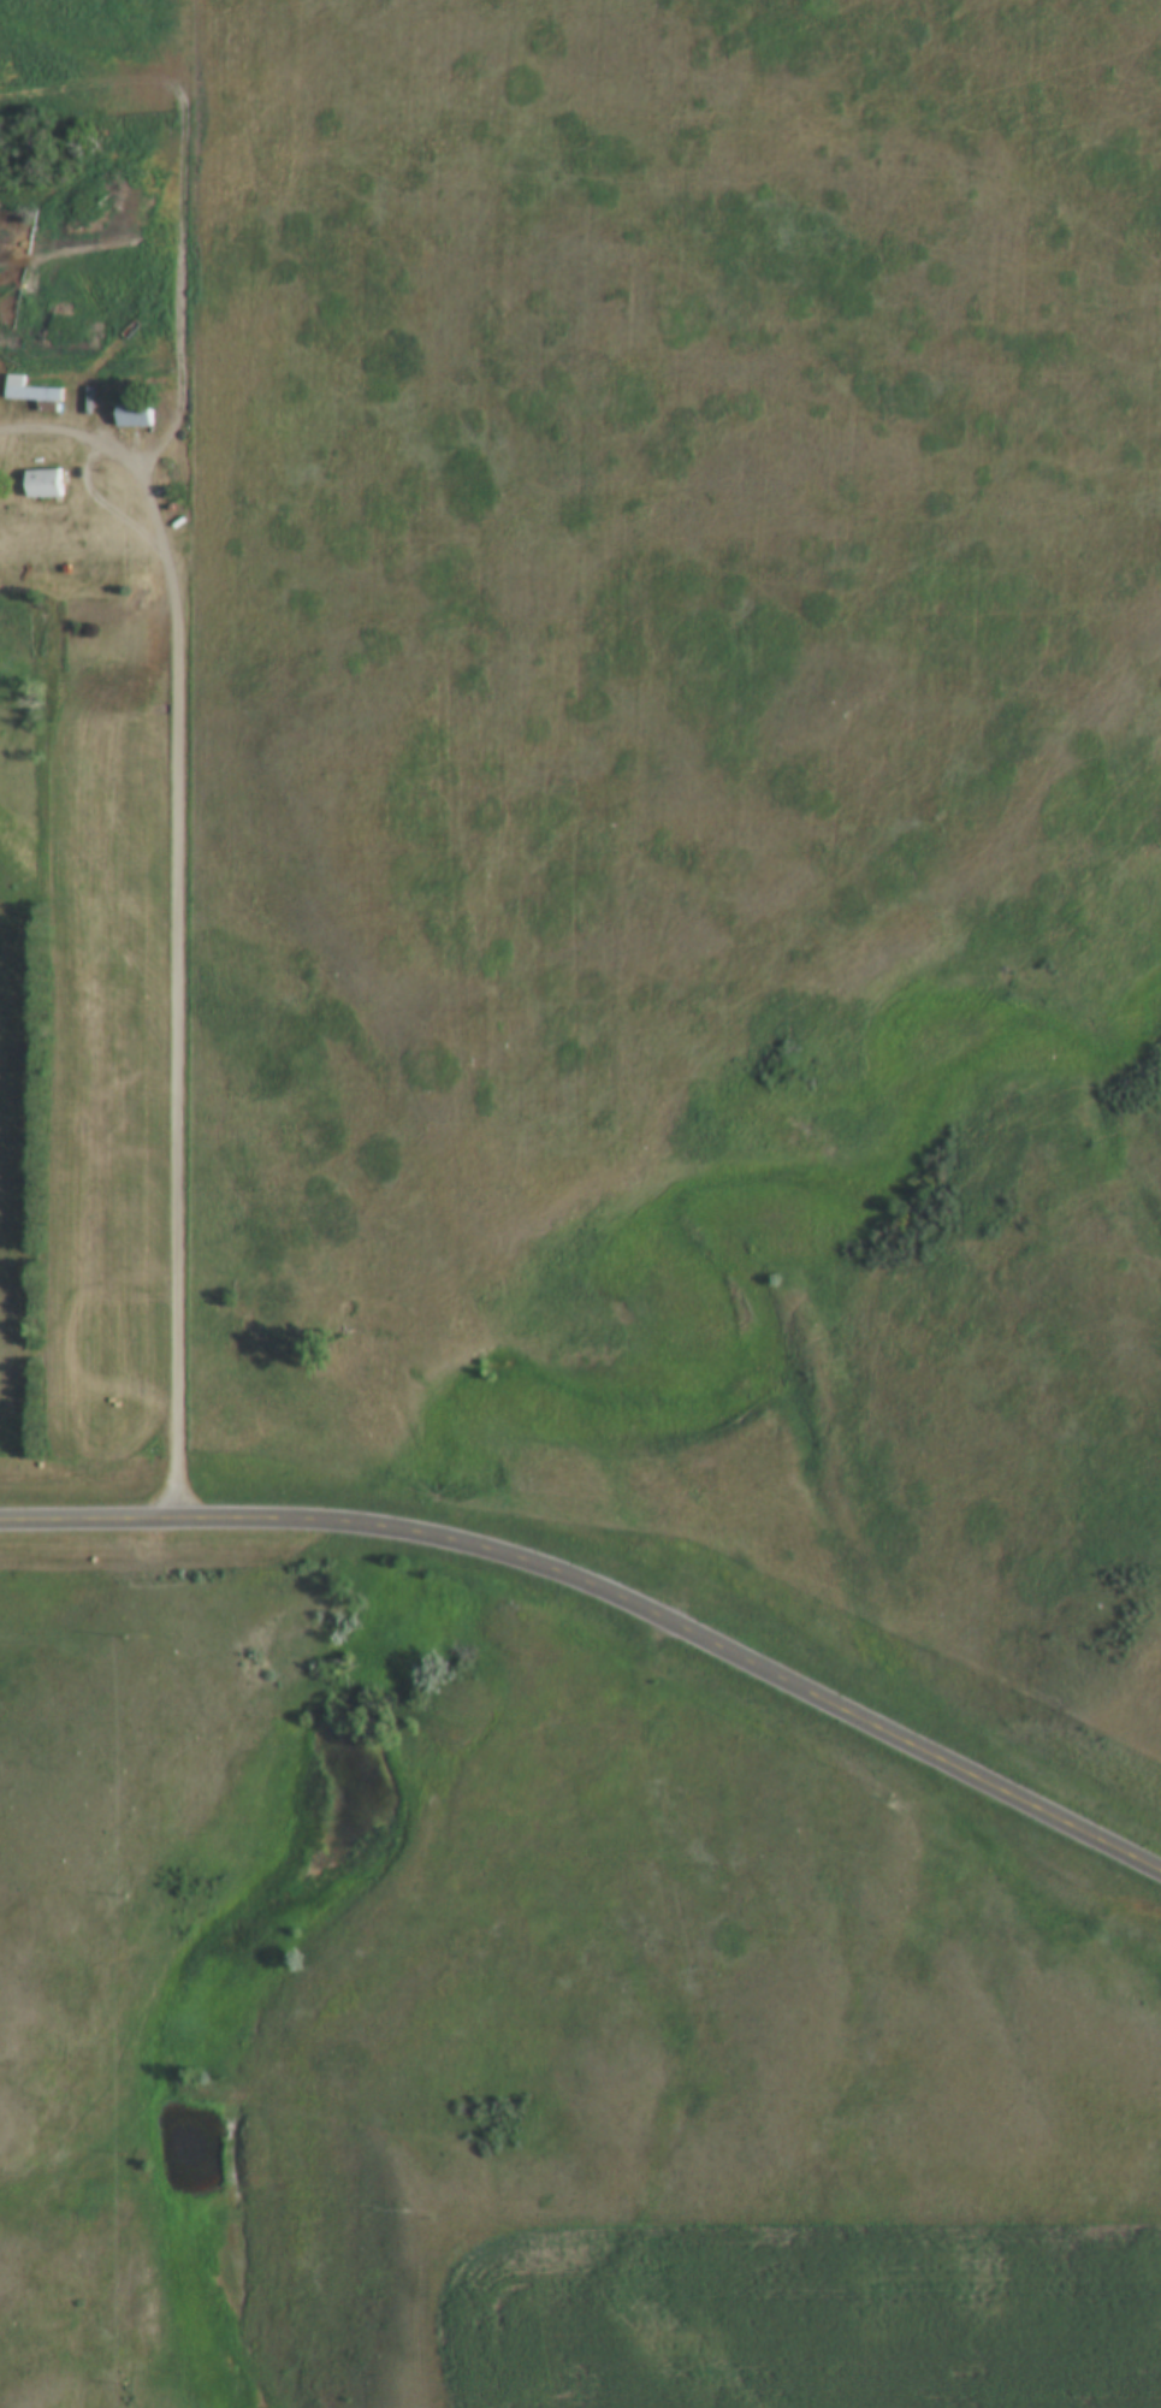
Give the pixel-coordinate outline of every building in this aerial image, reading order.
[(25,388),(25,376),(7,375),(6,402),(45,403),(45,412),(61,412),(62,389),(25,388)] [(153,429),(153,400),(117,400),(117,429),(153,429)] [(62,470),(26,470),(26,499),(62,499),(62,470)]
